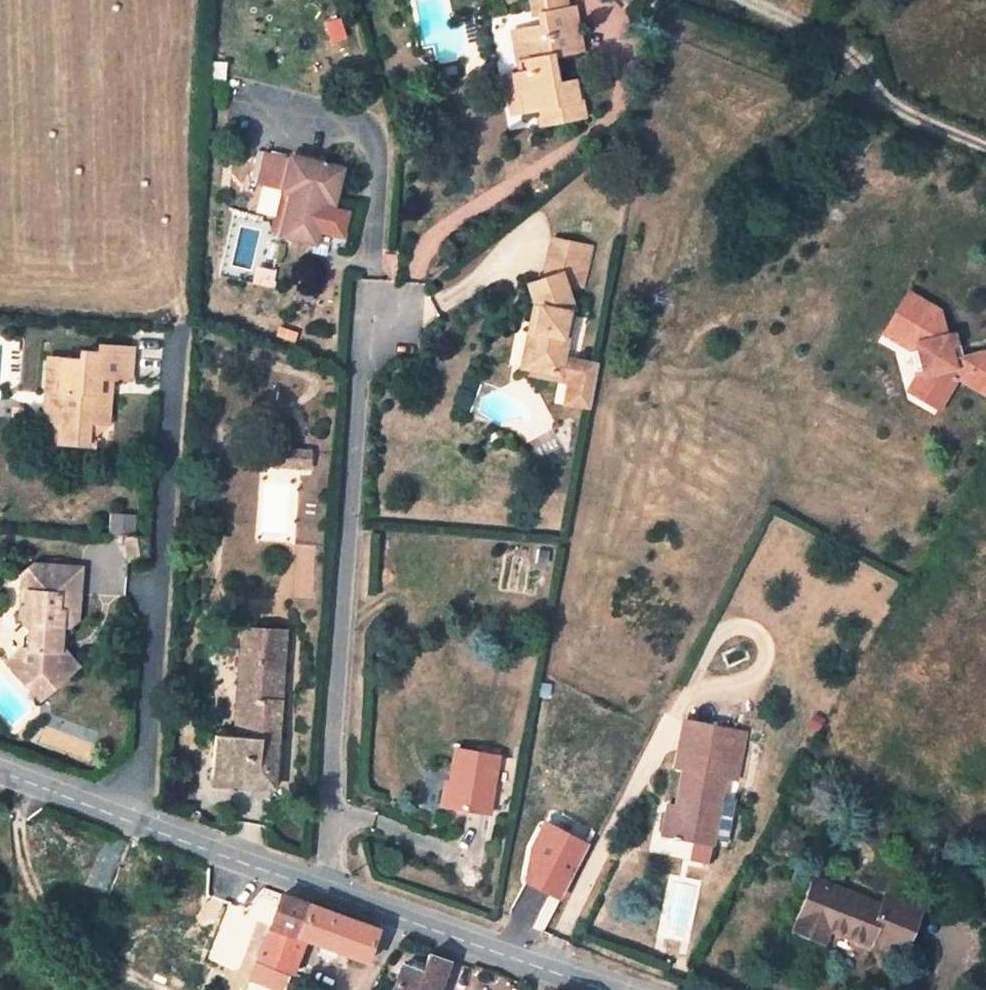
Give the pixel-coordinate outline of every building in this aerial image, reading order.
[(565,0),(531,0),(534,15),(544,13),(545,25),(547,37),(523,42),(528,72),(521,73),(513,74),(517,93),(522,92),(525,111),(538,109),(541,125),(582,117),(575,81),(558,83),(552,56),(583,51),(574,7),(566,9),(565,0)] [(547,37),(545,25),(513,32),(521,73),(528,72),(523,42),(547,37)] [(512,114),(525,111),(522,92),(517,93),(513,74),(505,76),(512,114)] [(253,175),(259,177),(265,152),(259,151),(253,175)] [(290,157),(265,151),(265,152),(259,177),(257,184),(283,191),(290,157)] [(343,168),(291,156),(290,157),(283,191),(291,193),(281,236),(316,244),(325,207),(321,206),(323,201),(326,202),(335,204),(343,168)] [(281,236),(291,193),(283,191),(273,233),(281,236)] [(582,287),(591,248),(554,239),(545,279),(562,273),(568,291),(582,287)] [(274,272),(259,268),(255,283),(270,287),(274,272)] [(545,279),(529,284),(536,304),(530,331),(538,333),(535,349),(530,348),(526,368),(532,369),(570,377),(596,382),(599,365),(564,358),(569,339),(564,338),(569,312),(575,311),(568,291),(562,273),(545,279)] [(952,333),(947,334),(940,310),(908,292),(887,327),(916,344),(926,376),(915,394),(940,409),(958,377),(985,393),(985,351),(984,349),(963,354),(953,357),(950,347),(955,346),(952,333)] [(916,344),(887,327),(883,333),(909,349),(917,375),(909,391),(915,394),(926,376),(916,344)] [(953,357),(963,354),(956,332),(952,333),(955,346),(950,347),(953,357)] [(82,352),(82,360),(62,359),(59,390),(47,389),(46,411),(60,430),(59,443),(88,446),(89,423),(107,424),(108,424),(110,394),(107,394),(108,378),(112,378),(130,380),(133,348),(100,345),(100,353),(82,352)] [(49,358),(47,389),(59,390),(62,359),(49,358)] [(570,377),(532,369),(531,374),(569,382),(570,377)] [(596,382),(570,377),(569,382),(566,404),(591,409),(596,382)] [(46,411),(44,441),(59,443),(60,430),(46,411)] [(88,440),(107,424),(89,423),(88,440)] [(300,449),(276,448),(275,463),(300,464),(300,449)] [(308,465),(309,450),(300,449),(300,464),(308,465)] [(136,515),(111,513),(110,533),(135,535),(136,515)] [(148,557),(150,537),(126,535),(131,561),(148,557)] [(64,681),(65,651),(61,650),(61,636),(62,628),(67,628),(78,619),(79,595),(76,595),(78,568),(33,565),(23,575),(20,618),(28,626),(30,626),(29,649),(26,649),(24,680),(31,689),(52,690),(64,681)] [(212,775),(275,780),(286,631),(243,628),(235,736),(215,734),(212,775)] [(24,680),(26,649),(24,648),(8,663),(24,680)] [(79,667),(65,651),(64,681),(79,667)] [(52,690),(31,689),(41,700),(52,690)] [(746,732),(684,720),(676,768),(684,770),(677,806),(677,807),(681,807),(680,814),(667,812),(663,835),(697,841),(712,844),(725,778),(737,780),(746,732)] [(499,755),(456,748),(451,782),(446,807),(489,814),(499,755)] [(275,780),(212,775),(211,783),(275,788),(275,780)] [(832,785),(815,778),(803,803),(826,812),(834,796),(828,794),(832,785)] [(446,807),(451,782),(445,781),(441,806),(446,807)] [(677,806),(669,804),(667,812),(680,814),(681,807),(677,807),(677,806)] [(549,824),(521,878),(562,899),(590,845),(549,824)] [(697,841),(694,856),(709,859),(712,844),(697,841)] [(886,896),(881,906),(815,879),(795,928),(823,940),(828,927),(868,943),(870,936),(903,949),(920,910),(886,896)] [(306,937),(300,935),(311,905),(282,894),(270,929),(258,961),(266,964),(288,973),(292,974),(306,939),(306,937)] [(378,930),(311,905),(300,935),(306,937),(306,939),(367,962),(378,930)] [(230,941),(205,931),(201,942),(218,949),(220,945),(227,947),(230,941)] [(393,989),(438,989),(449,961),(429,954),(422,972),(403,965),(393,989)] [(284,988),(288,973),(266,964),(260,978),(284,988)] [(289,976),(284,989),(307,989),(309,983),(289,976)]
